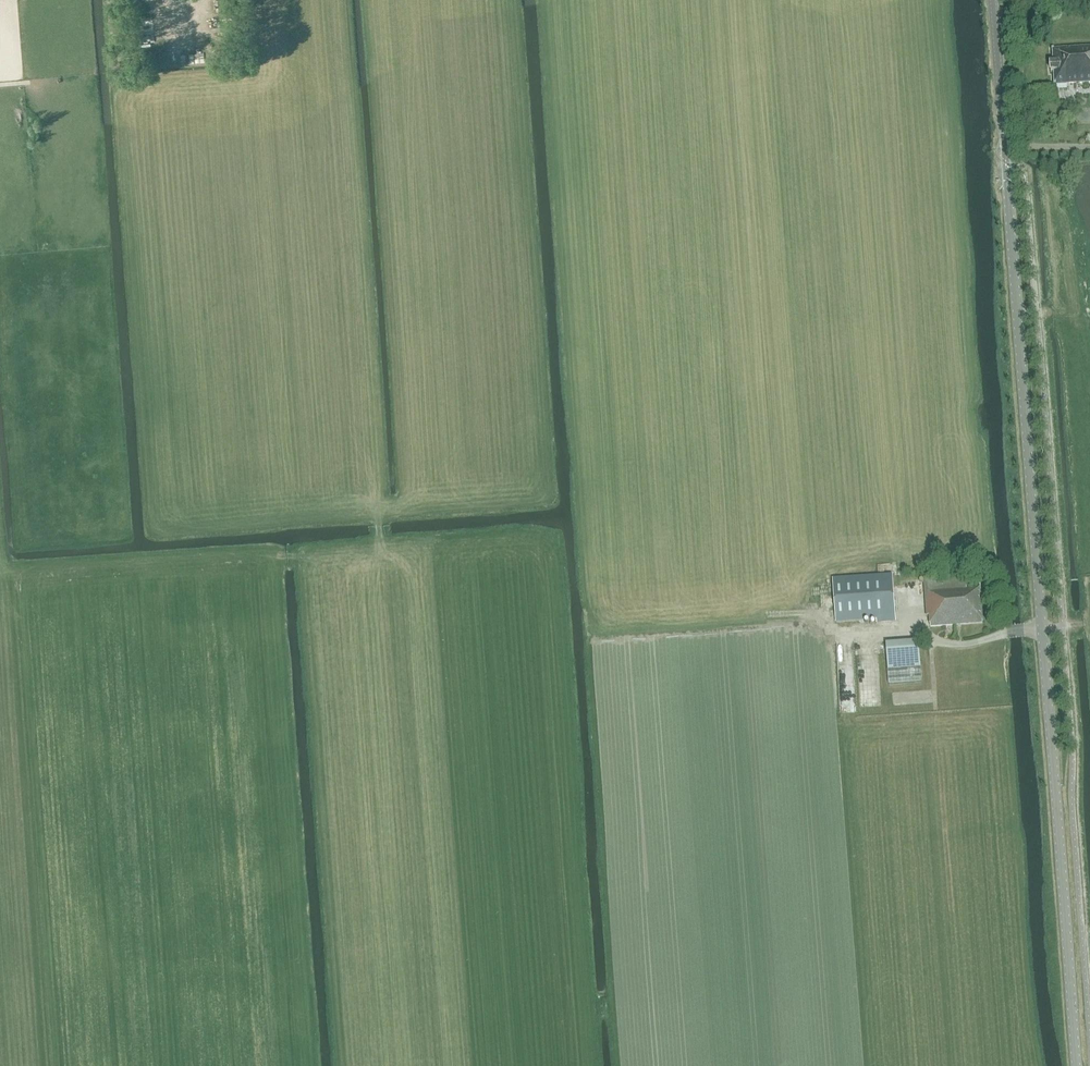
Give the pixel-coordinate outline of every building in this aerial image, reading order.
[(1053,49),(1053,64),(1051,64),(1050,64),(1051,72),(1054,72),(1054,85),(1089,83),(1089,47),(1053,49)] [(891,575),(833,579),(836,623),(870,621),(870,624),(894,622),(891,575)] [(966,576),(924,579),(927,616),(930,616),(930,627),(983,623),(980,586),(967,587),(966,576)] [(886,644),(888,670),(889,685),(922,682),(919,641),(886,644)] [(837,703),(839,709),(847,707),(846,701),(837,703)]
